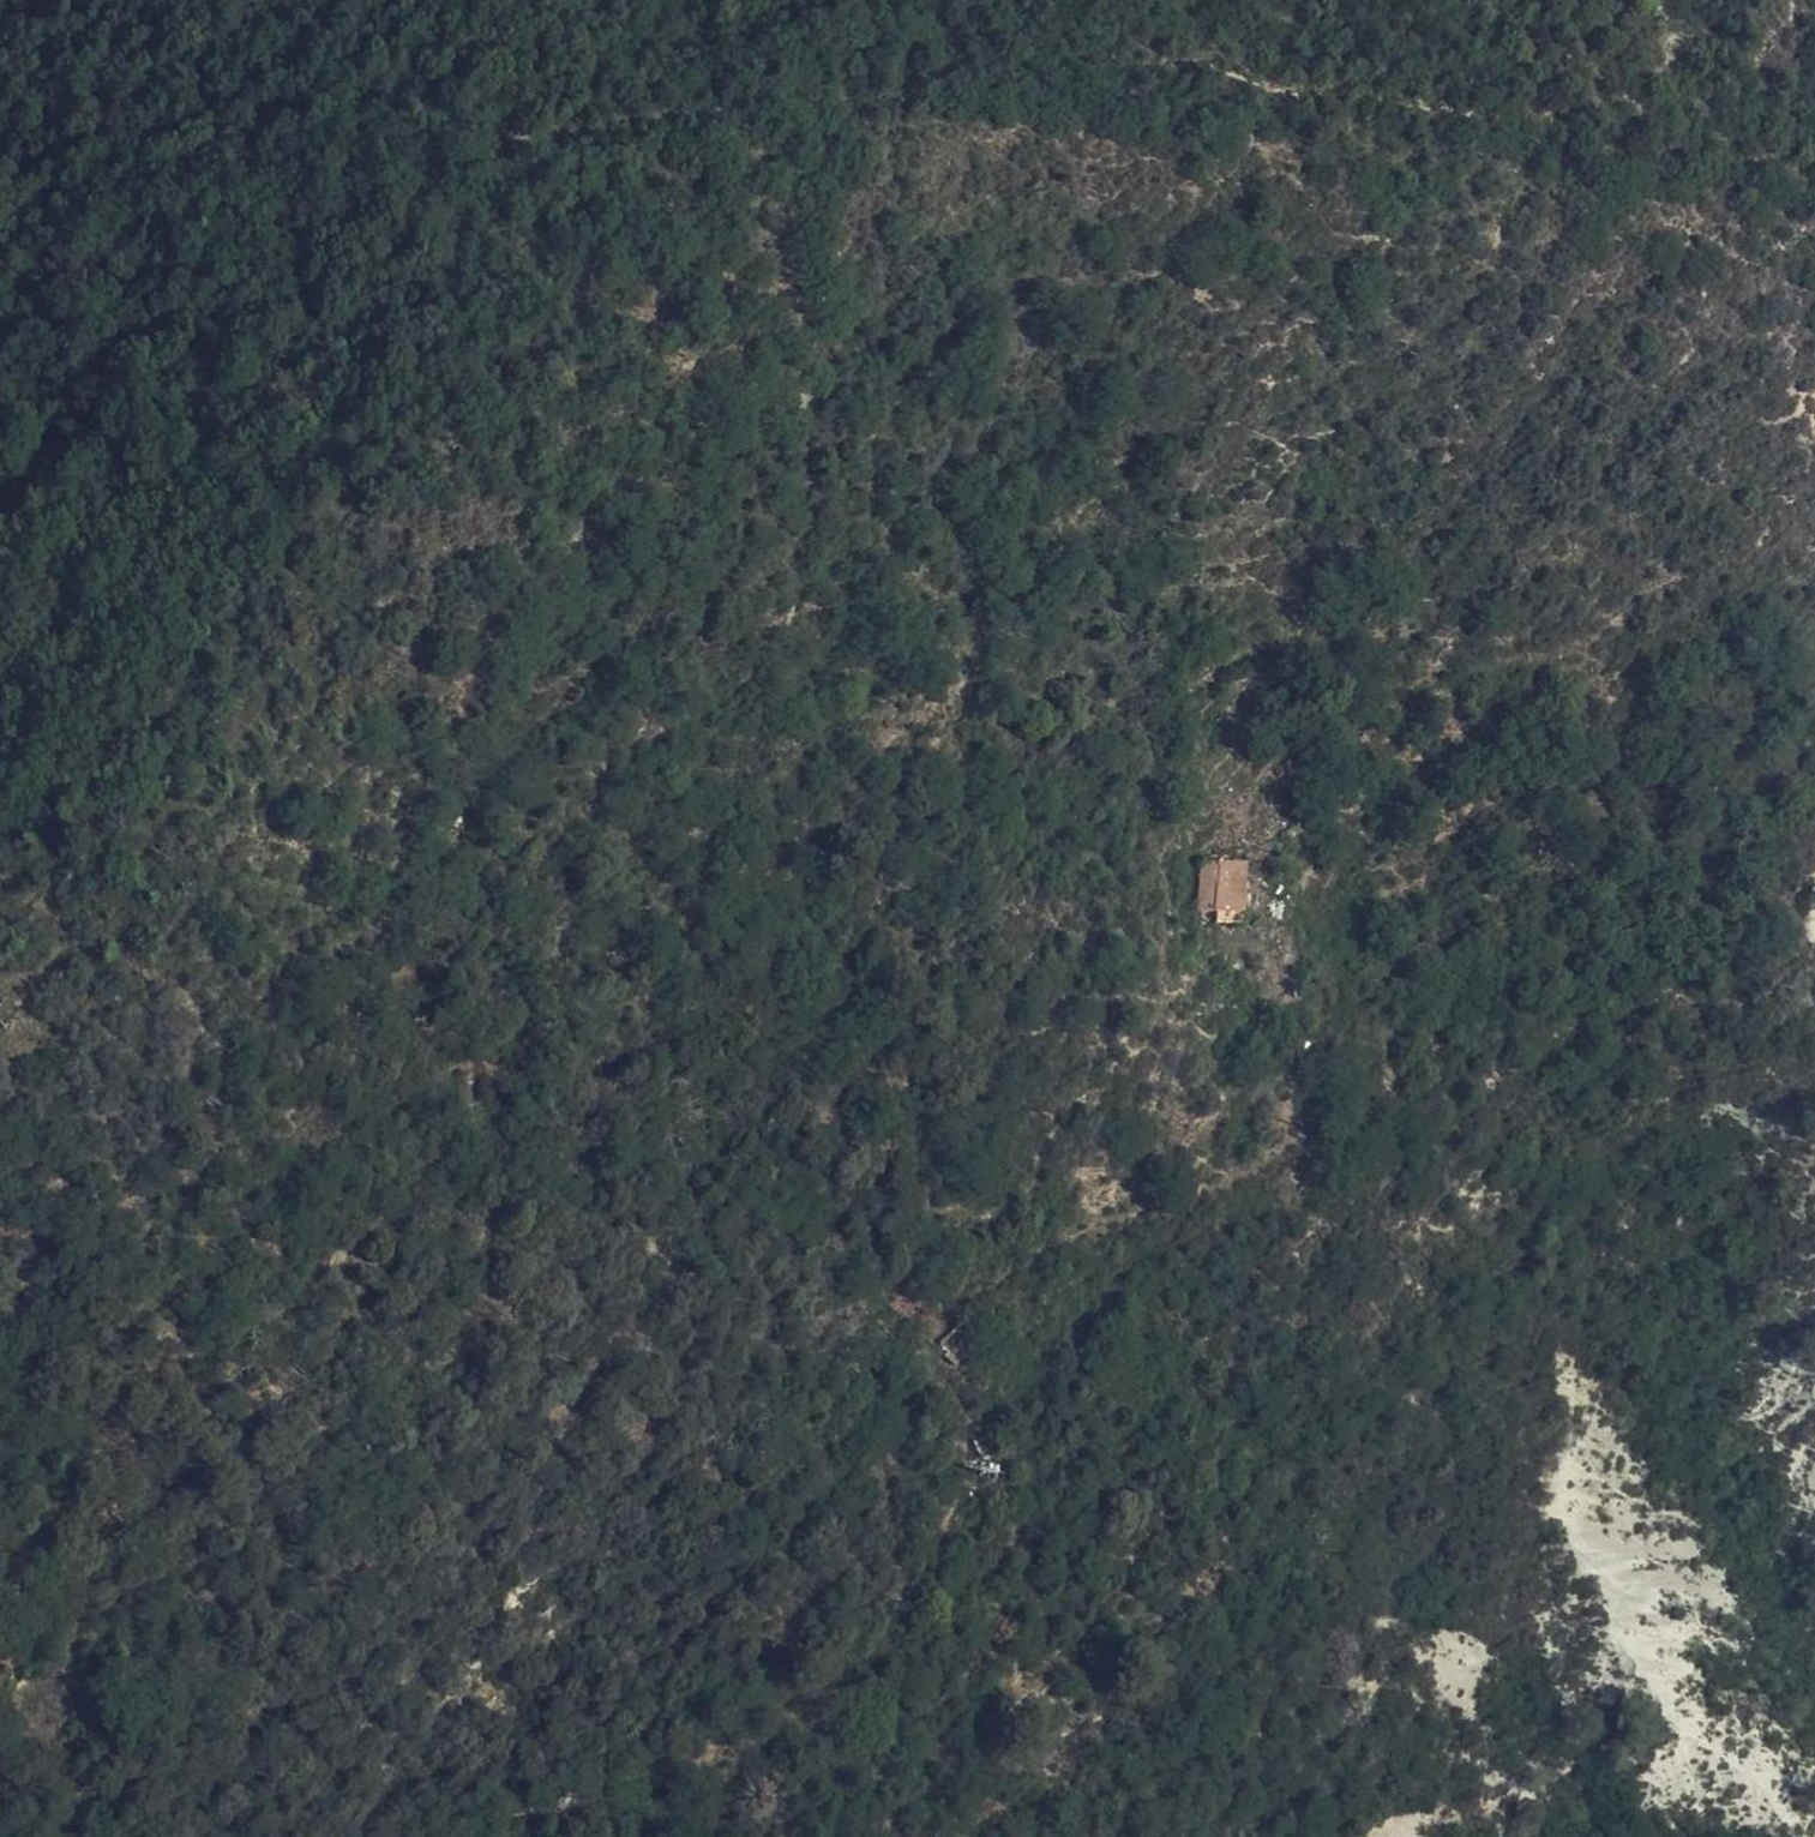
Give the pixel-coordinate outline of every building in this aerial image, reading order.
[(1577,272),(1568,283),(1580,295),(1589,286),(1577,272)] [(1248,908),(1247,859),(1198,860),(1199,909),(1248,908)]
